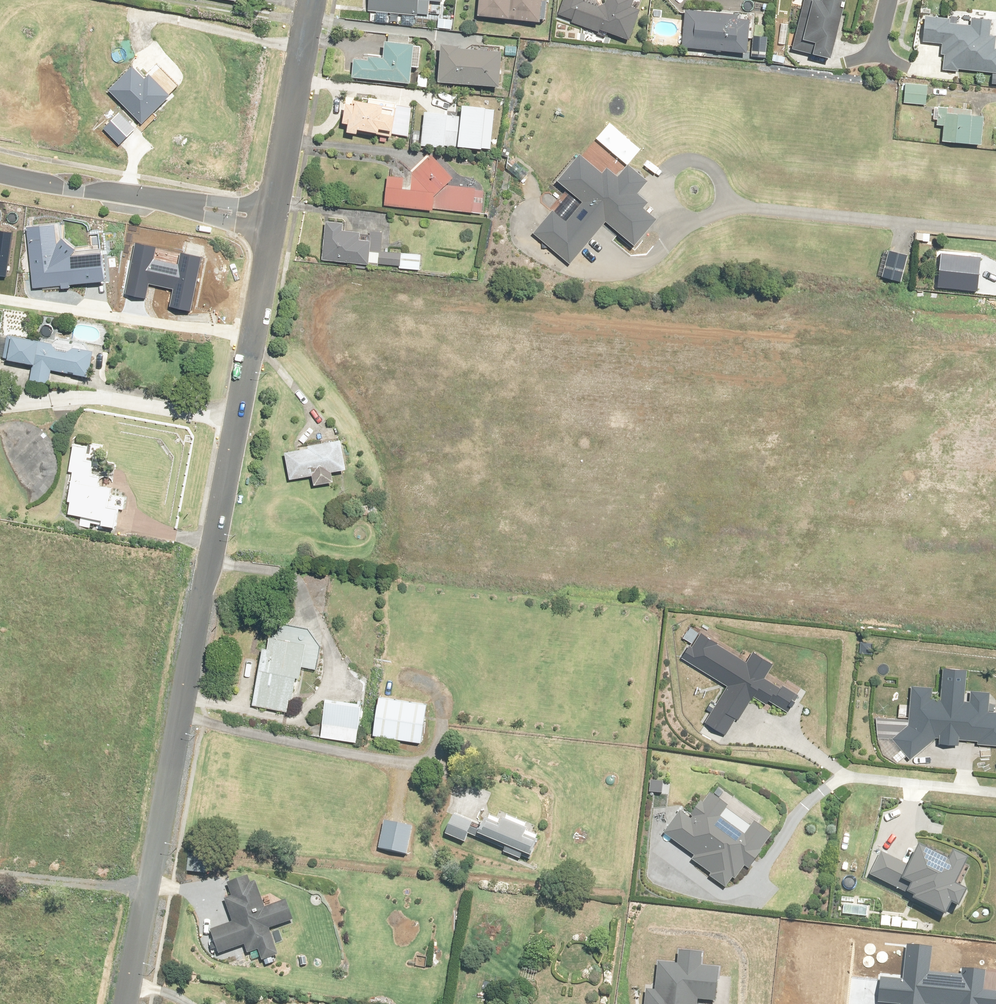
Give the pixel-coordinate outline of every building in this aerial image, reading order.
[(428,0),(371,0),(370,10),(418,15),(419,13),(427,13),(428,0)] [(478,15),(505,18),(542,22),(544,2),(544,0),(480,0),(478,15)] [(583,1),(584,0),(564,0),(559,14),(573,19),(572,21),(582,25),(600,32),(601,29),(608,32),(630,40),(641,11),(638,9),(633,7),(635,0),(607,0),(606,3),(600,7),(591,4),(583,1)] [(794,51),(831,60),(845,0),(806,0),(794,51)] [(707,49),(748,53),(752,20),(739,19),(740,15),(686,10),(685,14),(682,47),(685,47),(707,49)] [(926,19),(924,46),(945,48),(943,70),(994,74),(993,85),(995,85),(995,51),(995,38),(991,38),(992,22),(971,20),(971,27),(951,26),(952,20),(926,19)] [(768,37),(766,37),(754,36),(752,54),(752,56),(766,58),(768,37)] [(411,83),(413,67),(415,44),(386,42),(385,59),(370,57),(370,58),(370,60),(362,60),(360,59),(354,59),(354,60),(352,78),(411,83)] [(503,52),(498,52),(484,51),(461,49),(461,46),(442,45),(440,66),(439,82),(497,87),(501,87),(503,52)] [(141,122),(142,124),(171,96),(150,75),(145,79),(133,66),(109,90),(141,122)] [(419,75),(418,86),(427,87),(428,75),(419,75)] [(929,89),(907,87),(905,105),(927,107),(929,89)] [(398,108),(369,103),(354,101),(353,105),(347,104),(345,117),(344,123),(350,125),(348,133),(358,134),(359,130),(375,133),(375,134),(387,136),(393,137),(393,134),(398,108)] [(497,110),(465,107),(464,118),(427,114),(424,147),(447,149),(493,154),(497,110)] [(972,116),(973,110),(935,107),(934,119),(938,119),(938,125),(945,126),(943,142),(983,145),(986,117),(979,116),(972,116)] [(528,233),(565,263),(602,218),(632,243),(654,217),(629,195),(646,175),(625,158),(609,177),(580,154),(560,178),(584,198),(567,219),(551,206),(528,233)] [(482,213),(484,191),(475,190),(475,188),(447,185),(454,178),(432,155),(407,178),(391,176),(388,176),(385,205),(434,211),(434,208),(482,213)] [(344,223),(328,222),(326,222),(323,260),(378,265),(378,264),(400,266),(400,268),(420,270),(421,255),(388,251),(381,251),(383,233),(370,231),(370,235),(361,234),(361,232),(343,231),(344,223)] [(62,226),(28,230),(35,288),(107,280),(104,253),(78,256),(77,250),(63,241),(62,226)] [(8,280),(15,236),(0,233),(0,278),(8,280)] [(137,245),(124,296),(145,302),(149,284),(174,290),(170,308),(191,313),(204,262),(181,256),(179,266),(155,260),(158,251),(137,245)] [(889,252),(882,279),(901,284),(908,257),(889,252)] [(941,256),(939,289),(978,292),(981,259),(941,256)] [(53,344),(45,343),(7,335),(3,357),(25,362),(25,365),(33,366),(30,380),(49,384),(49,382),(52,370),(89,378),(94,352),(75,348),(67,353),(57,351),(53,344)] [(90,471),(91,466),(92,459),(85,458),(87,443),(73,441),(69,469),(72,470),(69,493),(68,495),(68,499),(70,499),(69,511),(81,513),(80,524),(79,524),(90,526),(91,520),(116,524),(119,504),(109,503),(112,485),(98,483),(100,473),(90,471)] [(309,449),(289,452),(286,453),(290,480),(313,476),(314,486),(334,483),(332,473),(347,470),(342,441),(338,441),(308,446),(309,449)] [(375,507),(372,498),(354,505),(357,514),(375,507)] [(718,643),(701,633),(685,662),(729,688),(707,725),(726,736),(736,719),(739,721),(753,697),(765,705),(767,701),(789,714),(800,696),(783,687),(781,690),(765,680),(774,664),(756,653),(749,664),(717,646),(718,643)] [(306,641),(274,635),(270,635),(267,647),(263,646),(260,660),(252,703),(287,710),(289,701),(290,696),(293,697),(296,681),(297,675),(300,676),(301,665),(306,641)] [(937,739),(940,738),(941,744),(958,745),(959,740),(978,742),(978,745),(995,746),(995,712),(988,712),(990,694),(967,691),(969,671),(945,669),(942,700),(936,700),(933,688),(913,688),(909,723),(894,742),(912,761),(937,739)] [(373,734),(422,741),(429,693),(413,691),(412,700),(379,695),(373,734)] [(356,740),(360,703),(326,699),(324,709),(323,722),(322,730),(321,736),(356,740)] [(763,820),(716,786),(692,819),(682,812),(665,835),(695,857),(692,861),(712,875),(710,877),(729,891),(746,867),(751,871),(763,854),(761,852),(773,836),(759,826),(763,820)] [(473,839),(475,835),(477,829),(471,827),(473,823),(454,814),(446,833),(463,841),(466,835),(473,839)] [(523,851),(531,855),(538,839),(534,838),(535,834),(528,831),(526,834),(524,833),(527,827),(525,826),(526,823),(507,815),(506,818),(503,817),(500,824),(485,817),(482,824),(479,833),(507,845),(506,848),(505,851),(520,858),(522,855),(523,851)] [(414,829),(387,823),(381,851),(408,857),(414,829)] [(950,862),(920,847),(910,868),(883,854),(872,876),(913,897),(912,900),(951,919),(956,909),(961,911),(970,892),(958,886),(970,862),(954,854),(950,862)] [(252,885),(249,878),(229,885),(234,898),(226,901),(234,923),(213,931),(221,954),(246,946),(249,954),(260,950),(264,962),(279,956),(270,930),(294,922),(287,901),(266,909),(258,883),(252,885)] [(907,948),(904,981),(882,980),(880,1003),(883,1003),(995,1003),(995,994),(984,993),(985,972),(966,971),(965,979),(931,977),(933,950),(907,948)] [(680,952),(679,965),(659,964),(656,992),(647,991),(646,1003),(700,1003),(700,1001),(718,1003),(721,970),(703,968),(704,955),(680,952)]
